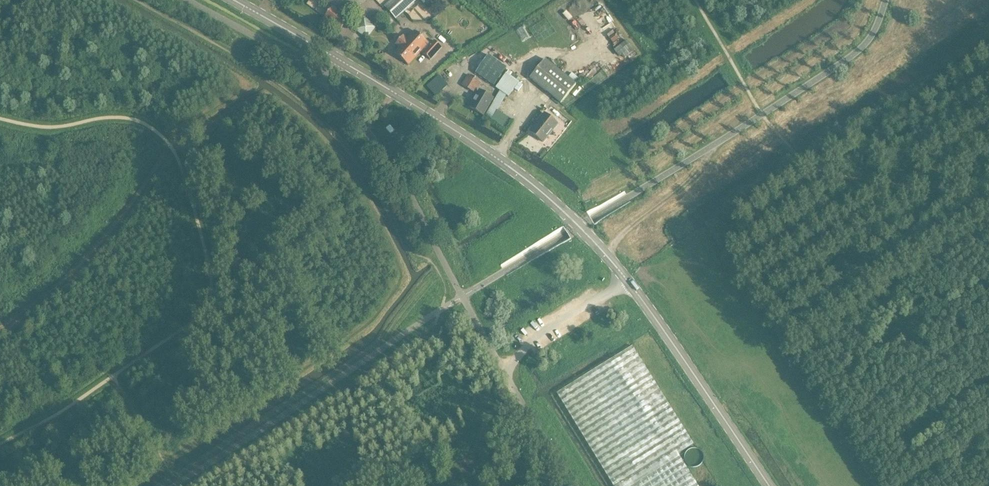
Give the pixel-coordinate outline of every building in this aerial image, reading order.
[(348,19),(343,16),(366,0),(335,0),(330,3),(332,7),(324,18),(330,22),(330,23),(332,25),(334,25),(340,30),(348,19)] [(384,6),(396,19),(417,0),(391,0),(384,6)] [(402,37),(399,38),(397,40),(397,43),(396,44),(400,48),(395,53),(408,65),(421,51),(423,53),(430,60),(442,47),(434,41),(426,50),(423,49),(428,43),(415,31),(407,40),(403,36),(402,37)] [(506,69),(506,68),(489,55),(476,74),(477,74),(494,86),(506,69)] [(545,59),(530,78),(561,103),(576,85),(545,59)] [(500,91),(485,115),(506,129),(512,120),(498,111),(506,96),(509,97),(519,82),(506,73),(496,88),(500,91)] [(468,75),(462,85),(475,93),(481,83),(474,79),(468,75)] [(448,86),(439,76),(437,77),(427,86),(435,95),(436,97),(448,86)] [(484,116),(493,99),(480,91),(470,107),(484,116)] [(556,115),(562,120),(565,117),(559,112),(556,115)] [(545,114),(530,132),(543,142),(558,124),(545,114)] [(390,126),(386,129),(391,135),(395,131),(390,126)] [(557,393),(614,485),(698,485),(678,454),(693,444),(632,346),(557,393)]
